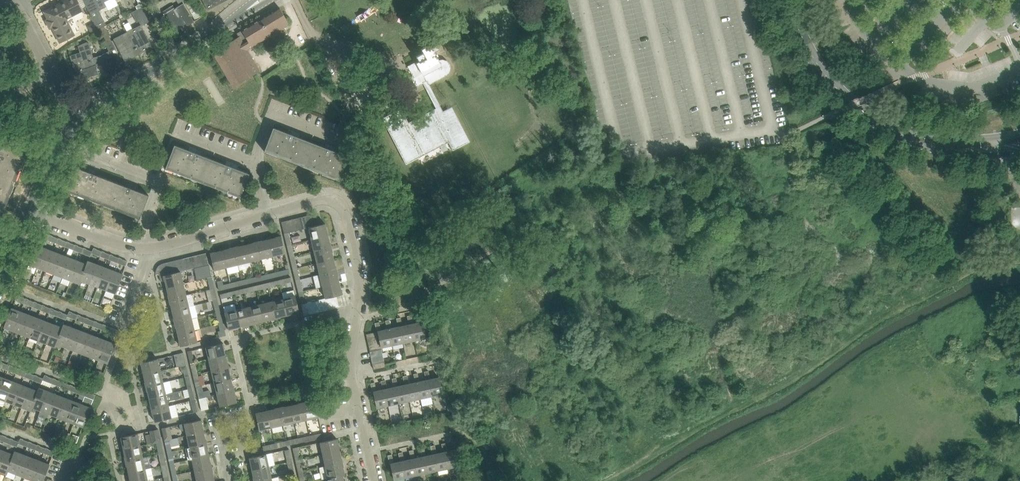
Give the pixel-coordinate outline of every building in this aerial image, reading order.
[(82,10),(77,0),(67,0),(44,11),(60,42),(74,35),(66,19),(82,10)] [(86,6),(96,25),(104,21),(99,10),(106,6),(104,1),(107,0),(83,0),(86,6)] [(137,9),(142,7),(146,5),(150,3),(148,0),(133,0),(137,9)] [(186,3),(196,20),(203,15),(195,0),(191,0),(186,3)] [(208,10),(227,0),(202,0),(208,10)] [(161,17),(161,20),(164,26),(167,26),(169,25),(170,27),(171,27),(174,32),(175,32),(174,30),(186,23),(187,25),(194,21),(183,2),(175,7),(173,5),(168,7),(170,9),(163,13),(164,15),(161,17)] [(137,9),(136,10),(144,24),(150,21),(146,14),(142,7),(137,9)] [(289,24),(280,7),(237,33),(239,36),(212,52),(233,87),(255,74),(260,70),(248,49),(270,35),(273,41),(288,32),(285,27),(289,24)] [(104,21),(96,25),(98,29),(104,26),(106,25),(104,21)] [(91,32),(97,29),(94,23),(87,26),(91,32)] [(152,47),(141,26),(141,24),(127,31),(130,36),(138,54),(152,47)] [(98,29),(105,44),(112,41),(104,26),(98,29)] [(114,39),(125,61),(138,54),(130,36),(127,31),(114,39)] [(80,52),(70,55),(74,68),(77,67),(78,70),(76,71),(77,74),(79,80),(90,76),(90,77),(99,74),(97,67),(101,65),(105,72),(111,69),(106,59),(111,56),(109,53),(93,57),(89,43),(87,42),(78,46),(80,52)] [(411,76),(400,82),(405,91),(423,82),(427,80),(429,83),(446,74),(449,72),(450,68),(449,64),(446,61),(443,60),(439,61),(437,58),(438,58),(437,56),(436,56),(434,52),(439,49),(435,42),(421,49),(423,52),(416,56),(419,62),(415,64),(414,62),(407,66),(412,75),(411,76)] [(401,108),(385,117),(409,163),(449,142),(453,150),(467,143),(449,108),(443,111),(429,83),(427,80),(423,82),(436,108),(408,122),(401,108)] [(301,166),(311,142),(299,137),(293,135),(295,131),(289,129),(287,133),(283,131),(273,127),(264,151),(265,151),(266,152),(267,149),(301,162),(300,165),(301,166)] [(127,135),(126,138),(124,142),(131,144),(134,136),(127,133),(127,135)] [(12,183),(15,184),(16,181),(13,180),(18,167),(21,168),(24,158),(22,157),(26,146),(29,147),(30,145),(16,140),(6,136),(1,149),(0,151),(0,179),(12,183)] [(320,145),(311,142),(301,166),(303,166),(304,163),(338,176),(337,179),(339,180),(348,156),(336,151),(330,149),(332,146),(325,143),(324,147),(320,145)] [(203,183),(212,159),(195,152),(196,149),(190,146),(188,150),(184,148),(174,145),(167,164),(166,167),(165,168),(167,169),(168,166),(202,179),(201,182),(203,183)] [(225,164),(222,163),(212,159),(203,183),(204,183),(205,181),(239,194),(238,196),(240,197),(249,173),(237,168),(232,167),(233,163),(227,160),(225,164)] [(102,204),(111,181),(99,176),(94,174),(95,170),(89,168),(87,171),(83,170),(74,166),(65,190),(67,191),(68,188),(101,201),(100,204),(102,204)] [(0,179),(0,214),(3,205),(6,206),(8,202),(5,201),(12,183),(0,179)] [(139,219),(149,195),(136,190),(131,188),(132,184),(126,182),(125,186),(121,184),(111,181),(102,204),(104,205),(105,202),(138,215),(137,218),(139,219)] [(311,214),(304,216),(307,228),(308,228),(314,226),(311,215),(311,214)] [(301,229),(307,228),(304,216),(298,218),(301,229)] [(295,231),(301,229),(298,218),(292,219),(295,231)] [(290,232),(287,220),(281,222),(284,233),(290,232)] [(325,223),(314,226),(308,228),(311,240),(328,235),(325,223)] [(311,240),(313,251),(331,247),(330,242),(330,243),(328,235),(311,240)] [(276,237),(269,239),(273,256),(285,253),(281,236),(276,237)] [(273,256),(269,239),(262,241),(262,240),(257,241),(261,259),(273,256)] [(253,243),(245,245),(249,261),(261,259),(257,241),(253,242),(253,243)] [(28,264),(29,264),(37,267),(44,247),(37,244),(36,244),(28,264)] [(238,246),(233,247),(237,264),(249,261),(245,245),(238,246)] [(44,247),(37,267),(45,270),(53,251),(44,247)] [(229,249),(222,250),(226,267),(237,264),(233,247),(229,248),(229,249)] [(316,263),(334,259),(332,251),(331,247),(313,251),(316,263)] [(226,267),(222,250),(215,252),(210,253),(214,270),(226,267)] [(53,251),(45,270),(54,273),(61,254),(53,251)] [(203,266),(209,264),(206,253),(200,254),(203,266)] [(62,277),(70,257),(61,254),(54,273),(62,277)] [(194,255),(197,267),(203,266),(200,254),(194,255)] [(194,255),(188,257),(191,269),(197,267),(194,255)] [(71,280),(78,260),(70,257),(62,277),(71,280)] [(188,257),(182,258),(185,270),(191,269),(188,257)] [(182,258),(177,260),(179,272),(180,271),(185,270),(182,258)] [(335,266),(334,259),(316,263),(319,274),(337,270),(336,266),(335,266)] [(81,280),(87,264),(78,260),(71,280),(80,283),(81,280)] [(89,283),(97,264),(88,260),(87,264),(81,280),(89,283)] [(174,273),(179,272),(177,260),(171,261),(174,273)] [(174,273),(171,261),(165,263),(167,274),(174,273)] [(167,287),(183,283),(180,271),(179,272),(174,273),(167,274),(165,263),(163,263),(162,263),(160,264),(160,265),(159,266),(158,266),(158,267),(157,268),(157,269),(156,270),(156,271),(156,272),(156,273),(159,274),(161,281),(165,280),(167,287)] [(98,286),(105,267),(97,264),(89,283),(98,286)] [(107,290),(114,270),(105,267),(98,286),(107,290)] [(115,293),(123,274),(114,270),(107,290),(115,293)] [(316,288),(322,286),(339,282),(337,275),(338,275),(337,270),(319,274),(313,276),(316,288)] [(341,289),(339,282),(322,286),(325,298),(330,297),(337,295),(343,294),(341,289)] [(186,295),(183,283),(167,287),(168,294),(169,299),(186,295)] [(298,292),(301,304),(306,302),(307,302),(306,297),(304,298),(303,291),(298,292)] [(186,295),(169,299),(170,303),(171,303),(172,311),(189,307),(194,306),(191,294),(186,295)] [(295,295),(283,298),(287,315),(294,313),(295,314),(299,313),(295,295)] [(337,295),(330,297),(333,308),(339,307),(337,295)] [(325,298),(324,298),(327,310),(333,308),(330,297),(325,298)] [(280,317),(287,315),(283,298),(271,301),(275,318),(280,317)] [(324,298),(318,300),(321,311),(327,310),(324,298)] [(318,300),(312,301),(315,313),(321,311),(318,300)] [(271,301),(259,304),(263,321),(271,319),(275,318),(271,301)] [(307,302),(306,302),(309,314),(315,313),(312,301),(307,302)] [(259,304),(248,307),(252,324),(257,323),(257,322),(263,321),(259,304)] [(192,318),(189,307),(172,311),(174,317),(173,318),(175,323),(192,318)] [(248,307),(236,310),(240,326),(248,324),(248,325),(252,324),(248,307)] [(13,330),(20,311),(12,308),(4,327),(13,330)] [(233,328),(240,326),(236,310),(225,313),(229,330),(234,328),(233,328)] [(29,314),(20,311),(13,330),(21,334),(29,314)] [(30,337),(37,317),(29,314),(21,334),(30,337)] [(409,315),(407,316),(409,324),(411,324),(414,340),(425,338),(422,321),(413,323),(411,315),(409,315)] [(46,321),(37,317),(30,337),(38,340),(46,321)] [(398,318),(396,318),(398,326),(400,326),(403,342),(414,340),(411,324),(409,324),(402,325),(401,317),(398,318)] [(176,327),(178,334),(195,330),(192,318),(175,323),(176,327)] [(387,320),(386,320),(387,329),(389,328),(392,345),(403,342),(400,326),(398,326),(391,328),(390,320),(387,320)] [(47,343),(54,324),(46,321),(38,340),(47,343)] [(379,322),(375,323),(377,332),(378,331),(379,337),(380,343),(381,347),(392,345),(389,328),(387,329),(381,330),(379,322)] [(62,327),(54,324),(47,343),(55,347),(64,324),(62,327)] [(57,343),(65,347),(73,327),(64,324),(55,347),(57,343)] [(65,347),(73,350),(81,330),(73,327),(65,347)] [(73,350),(82,353),(89,334),(81,330),(73,350)] [(197,342),(195,330),(178,334),(180,341),(179,341),(180,346),(197,342)] [(367,340),(379,337),(378,331),(377,332),(366,334),(367,340)] [(98,337),(89,334),(82,353),(90,356),(98,337)] [(106,340),(98,337),(90,356),(99,360),(106,340)] [(379,337),(367,340),(369,346),(380,343),(379,337)] [(106,340),(99,360),(108,363),(115,343),(106,340)] [(223,343),(206,347),(209,359),(225,355),(224,348),(223,343)] [(380,343),(369,346),(370,351),(381,349),(381,347),(380,343)] [(381,349),(370,351),(371,357),(383,355),(381,349)] [(209,359),(211,370),(229,366),(228,362),(227,362),(225,355),(209,359)] [(383,355),(371,357),(372,363),(384,360),(383,355)] [(160,371),(157,358),(141,362),(144,375),(160,371)] [(384,360),(372,363),(374,369),(385,366),(385,364),(384,360)] [(182,366),(180,366),(181,373),(183,372),(188,371),(187,364),(182,366)] [(16,373),(18,369),(12,366),(10,371),(11,371),(10,373),(14,375),(14,373),(16,373)] [(229,366),(211,370),(214,382),(231,378),(229,371),(230,371),(229,366)] [(145,382),(146,387),(163,382),(160,371),(144,375),(145,382)] [(426,371),(424,371),(426,380),(428,379),(432,396),(442,393),(439,377),(430,379),(428,371),(426,371)] [(415,373),(414,374),(415,382),(417,382),(421,398),(432,396),(428,379),(426,380),(419,381),(418,373),(415,373)] [(404,376),(403,376),(405,384),(406,384),(410,400),(421,398),(417,382),(415,382),(409,383),(407,375),(404,376)] [(5,400),(13,381),(4,378),(0,389),(0,406),(3,407),(5,400)] [(214,382),(217,394),(234,390),(233,385),(231,378),(214,382)] [(393,378),(392,378),(394,387),(395,386),(399,403),(410,400),(406,384),(405,384),(398,386),(396,378),(393,378)] [(382,381),(381,381),(383,389),(384,389),(388,405),(399,403),(395,386),(394,387),(387,388),(385,380),(382,381)] [(14,404),(21,384),(13,381),(5,400),(14,404)] [(166,394),(163,382),(146,387),(147,391),(148,391),(149,398),(166,394)] [(375,382),(371,383),(372,392),(373,392),(377,407),(388,405),(384,389),(383,389),(376,390),(375,382)] [(30,387),(21,384),(14,404),(22,407),(30,387)] [(22,407),(31,410),(40,387),(39,387),(38,391),(30,387),(22,407)] [(41,410),(48,391),(40,387),(31,410),(32,407),(41,410)] [(205,397),(211,396),(209,390),(204,391),(197,393),(199,398),(205,397)] [(234,390),(217,394),(220,406),(222,405),(237,402),(235,394),(234,390)] [(46,420),(49,413),(56,394),(48,391),(41,410),(38,416),(46,420)] [(150,405),(152,410),(169,406),(168,401),(180,398),(178,391),(166,394),(149,398),(151,405),(150,405)] [(65,397),(56,394),(49,413),(57,417),(65,397)] [(57,417),(66,420),(73,400),(65,397),(57,417)] [(205,397),(199,398),(202,410),(208,409),(205,397)] [(82,404),(73,400),(66,420),(74,423),(82,404)] [(317,410),(315,400),(303,402),(307,419),(319,417),(317,410)] [(307,419),(303,402),(298,403),(298,404),(291,405),(295,422),(307,419)] [(74,423),(83,426),(83,427),(91,407),(82,404),(74,423)] [(169,406),(152,410),(153,414),(155,422),(178,416),(176,404),(169,406)] [(284,406),(279,407),(283,424),(295,422),(291,405),(284,407),(284,406)] [(275,409),(267,410),(271,427),(283,424),(279,407),(275,408),(275,409)] [(271,427),(267,410),(255,413),(257,418),(259,430),(271,427)] [(186,430),(187,435),(204,432),(201,419),(180,424),(181,431),(186,430)] [(169,426),(166,427),(162,428),(165,440),(169,439),(172,439),(169,426)] [(158,429),(150,430),(153,443),(156,442),(161,441),(158,429)] [(205,439),(204,432),(187,435),(190,447),(207,443),(206,439),(205,439)] [(121,437),(124,449),(140,446),(138,433),(126,436),(121,437)] [(320,442),(323,454),(340,451),(337,438),(320,442)] [(190,447),(185,448),(188,460),(192,459),(209,455),(207,448),(208,448),(207,443),(190,447)] [(443,443),(441,444),(443,452),(445,451),(449,468),(459,465),(460,465),(456,449),(447,451),(446,443),(443,443)] [(432,445),(431,446),(432,454),(434,454),(438,470),(449,468),(445,451),(443,452),(437,453),(435,445),(432,445)] [(126,461),(143,457),(140,446),(124,449),(125,456),(126,461)] [(422,448),(420,448),(422,456),(423,456),(427,472),(438,470),(434,454),(432,454),(426,456),(424,447),(422,448)] [(411,450),(409,450),(411,459),(412,458),(416,475),(427,472),(423,456),(422,456),(415,458),(413,450),(411,450)] [(0,464),(0,471),(7,474),(8,470),(14,454),(5,451),(0,464)] [(14,454),(8,470),(16,474),(23,454),(15,451),(14,454)] [(323,454),(325,466),(343,462),(342,458),(341,458),(340,451),(323,454)] [(273,452),(249,457),(252,470),(269,466),(275,465),(273,452)] [(400,453),(398,453),(400,461),(401,461),(405,477),(416,475),(412,458),(411,459),(404,460),(402,452),(400,453)] [(23,454),(16,474),(25,477),(32,457),(23,454)] [(392,454),(388,455),(390,464),(391,464),(394,479),(405,477),(401,461),(400,461),(394,462),(392,454)] [(210,462),(209,455),(192,459),(195,471),(212,467),(211,462),(210,462)] [(32,457),(25,477),(33,480),(41,461),(32,457)] [(127,465),(129,472),(146,469),(143,457),(126,461),(127,465)] [(33,480),(35,480),(43,480),(49,464),(41,461),(33,480)] [(344,467),(343,462),(325,466),(320,467),(322,479),(326,478),(343,475),(345,474),(343,467),(344,467)] [(271,478),(269,466),(252,470),(254,477),(253,477),(254,480),(256,480),(271,478)] [(197,480),(204,480),(214,479),(212,471),(213,471),(212,467),(195,471),(197,480)] [(129,472),(130,480),(148,480),(153,480),(150,468),(146,469),(129,472)]
